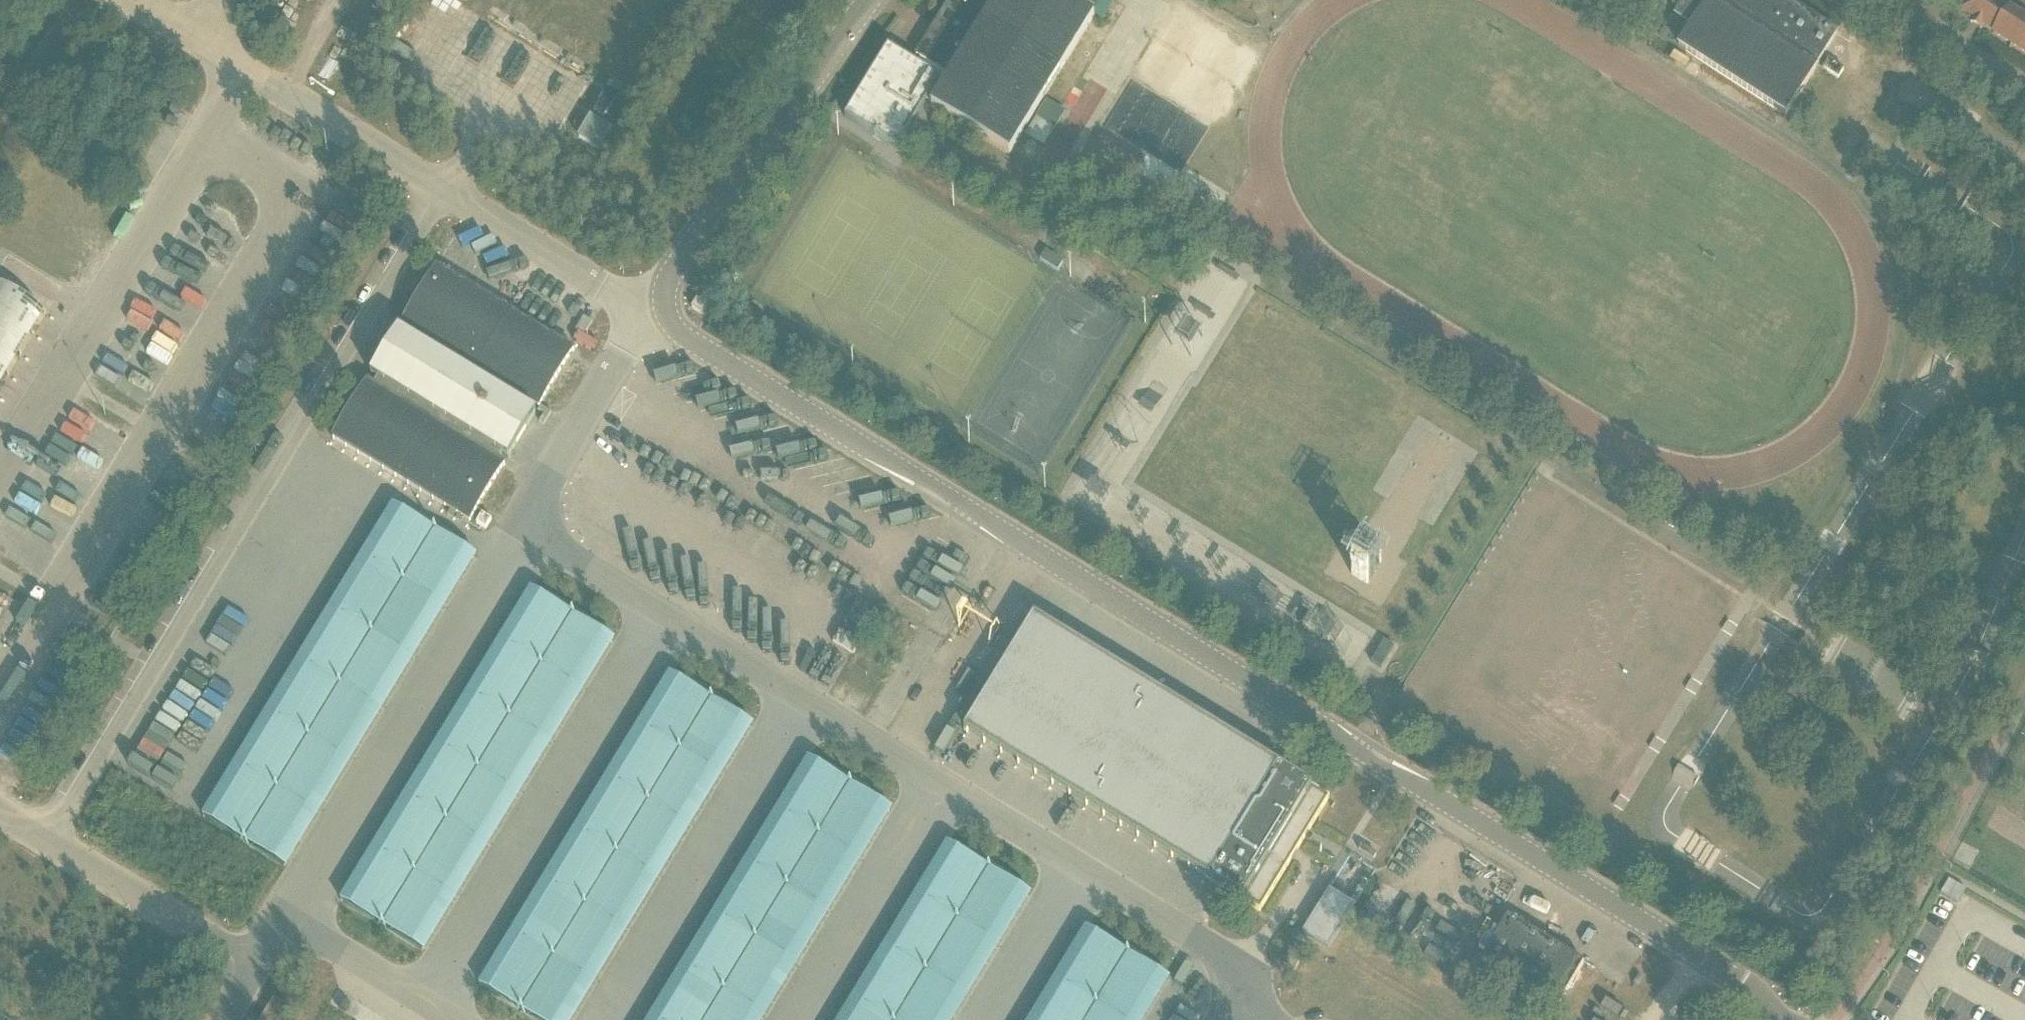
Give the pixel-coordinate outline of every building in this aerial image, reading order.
[(1093,16),(1102,0),(949,0),(915,56),(917,57),(914,62),(888,47),(845,118),(898,150),(927,103),(933,106),(932,108),(1009,156),(1094,17),(1093,16)] [(1678,49),(1785,117),(1816,69),(1815,68),(1837,34),(1794,6),(1796,3),(1792,0),(1686,0),(1675,16),(1692,27),(1691,29),(1678,49)] [(1984,26),(1995,32),(1994,34),(2024,54),(2024,18),(2010,9),(2009,10),(1996,2),(1993,7),(1987,4),(1990,0),(1968,0),(1961,11),(1984,26)] [(1660,36),(1678,49),(1691,29),(1672,17),(1660,36)] [(1824,67),(1839,77),(1845,68),(1830,58),(1824,67)] [(594,112),(604,118),(617,97),(607,91),(594,112)] [(1037,118),(1050,126),(1056,130),(1069,107),(1050,96),(1037,118)] [(579,138),(599,150),(612,129),(592,117),(579,138)] [(1026,136),(1045,147),(1055,131),(1036,119),(1026,136)] [(319,288),(364,200),(341,188),(295,276),(319,288)] [(1040,260),(1058,272),(1064,262),(1046,251),(1040,260)] [(378,380),(375,386),(368,382),(333,439),(470,522),(505,465),(498,461),(502,455),(509,459),(536,414),(529,410),(533,404),(540,408),(574,351),(437,268),(402,325),(409,328),(406,335),(399,331),(372,376),(378,380)] [(291,279),(284,290),(305,304),(312,293),(291,279)] [(46,315),(0,287),(0,391),(46,315)] [(691,308),(705,317),(710,309),(697,300),(691,308)] [(261,332),(248,355),(269,367),(282,345),(261,332)] [(479,552),(395,502),(206,816),(290,866),(479,552)] [(615,636),(530,586),(341,900),(425,950),(615,636)] [(1281,838),(1312,787),(1034,617),(964,731),(1243,901),(1249,891),(1266,901),(1292,859),(1281,838)] [(1384,641),(1371,662),(1381,669),(1394,647),(1384,641)] [(669,671),(479,985),(537,1019),(573,1019),(753,722),(669,671)] [(13,741),(6,751),(27,765),(34,755),(13,741)] [(808,756),(648,1019),(763,1019),(892,807),(808,756)] [(946,840),(838,1019),(952,1019),(1031,891),(946,840)] [(1307,933),(1334,948),(1360,903),(1334,888),(1307,933)] [(1536,995),(1533,1001),(1554,1014),(1584,964),(1507,918),(1481,961),(1536,995)] [(1086,925),(1029,1019),(1144,1019),(1170,976),(1086,925)] [(1813,986),(1821,992),(1827,984),(1818,978),(1813,986)]
